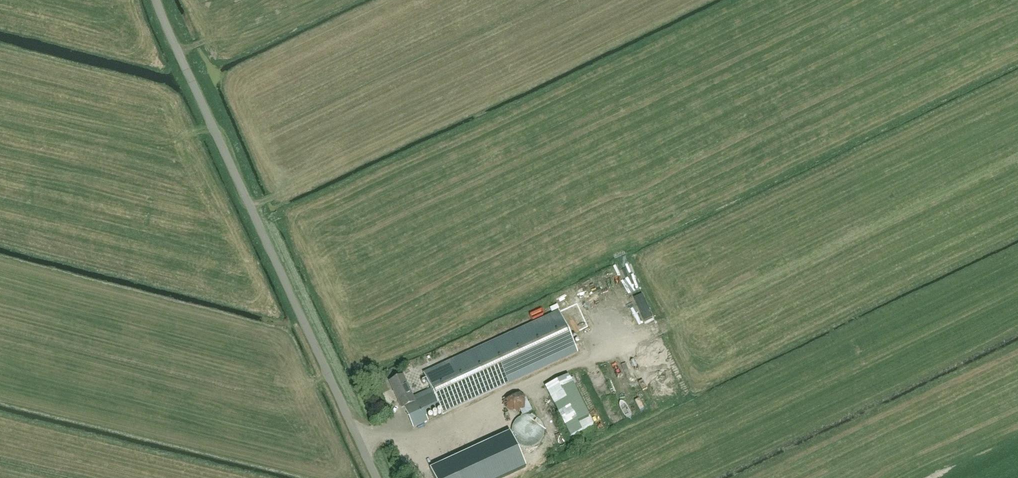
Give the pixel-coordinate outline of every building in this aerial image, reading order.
[(591,292),(601,290),(599,279),(589,281),(591,292)] [(403,376),(390,382),(402,408),(404,407),(414,428),(428,421),(426,416),(441,409),(443,414),(577,351),(558,310),(424,373),(431,389),(413,397),(403,376)] [(579,317),(574,319),(577,331),(583,330),(579,317)] [(649,362),(642,366),(647,374),(654,369),(649,362)] [(568,375),(546,386),(571,436),(594,424),(568,375)] [(600,397),(605,392),(598,382),(592,386),(600,397)] [(521,394),(504,401),(504,408),(515,414),(519,412),(521,415),(532,411),(526,397),(521,394)] [(531,416),(528,415),(526,415),(523,416),(521,417),(518,419),(515,422),(512,427),(512,430),(512,432),(512,434),(513,437),(514,440),(516,442),(519,445),(523,447),(526,447),(529,448),(532,447),(535,446),(539,443),(541,441),(542,439),(543,437),(544,435),(544,432),(544,429),(543,427),(543,425),(539,420),(536,417),(531,416)] [(430,469),(434,477),(501,477),(526,467),(510,432),(430,469)]
